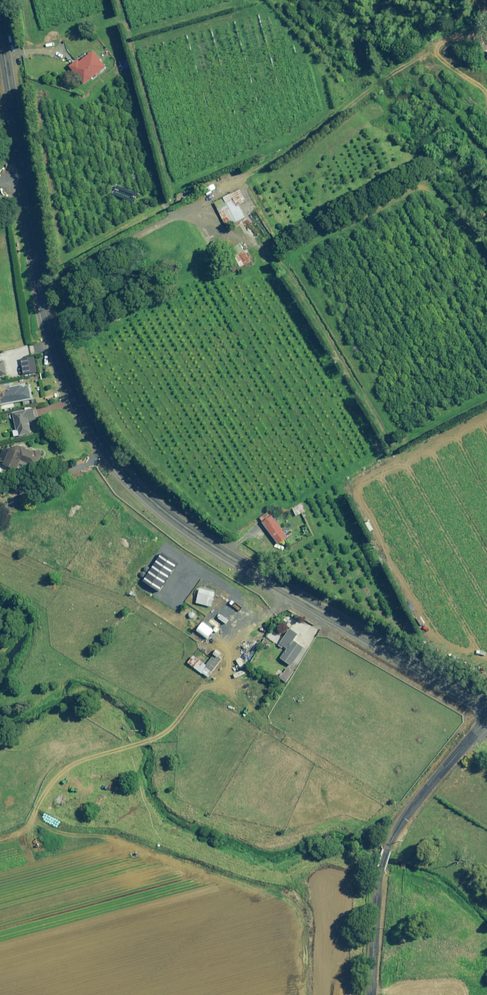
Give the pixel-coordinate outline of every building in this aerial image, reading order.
[(107,67),(94,51),(80,61),(79,59),(70,66),(84,84),(107,67)] [(246,201),(240,189),(214,203),(227,227),(245,217),(239,205),(246,201)] [(251,261),(246,250),(235,256),(241,266),(251,261)] [(38,371),(36,361),(26,363),(28,373),(38,371)] [(21,386),(11,388),(10,384),(0,386),(0,404),(31,398),(29,387),(22,388),(21,386)] [(37,419),(35,408),(13,412),(16,430),(13,430),(15,437),(32,433),(30,421),(37,419)] [(24,448),(16,444),(13,450),(10,449),(3,464),(16,470),(19,463),(28,467),(30,464),(37,467),(43,454),(25,446),(24,448)] [(305,512),(302,505),(293,509),(296,516),(305,512)] [(271,514),(269,516),(267,513),(260,519),(279,544),(289,537),(271,514)] [(216,592),(201,588),(197,603),(212,607),(216,592)] [(299,663),(297,662),(306,649),(300,645),(303,640),(298,637),(300,635),(290,629),(279,646),(282,648),(283,646),(287,649),(281,658),(289,664),(283,674),(278,671),(275,675),(286,682),(299,663)] [(254,655),(242,646),(232,659),(244,668),(254,655)] [(222,653),(217,650),(206,665),(193,656),(188,663),(208,678),(222,659),(219,657),(222,653)]
